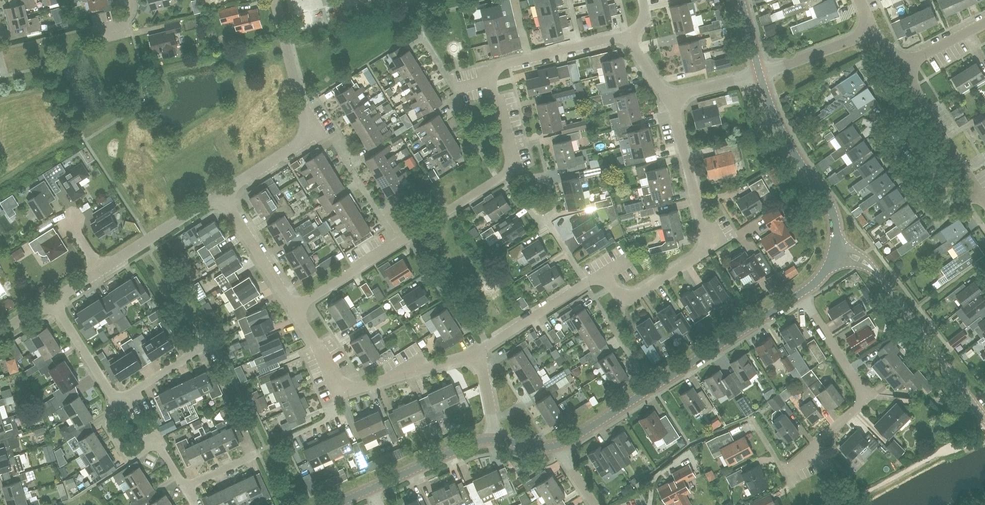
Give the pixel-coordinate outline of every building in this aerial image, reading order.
[(27,13),(26,8),(35,6),(34,0),(20,0),(21,4),(4,8),(5,12),(6,12),(7,18),(27,13)] [(91,8),(91,9),(99,7),(103,6),(114,3),(113,0),(89,0),(91,8)] [(152,9),(171,4),(170,0),(149,0),(152,9)] [(503,15),(501,8),(512,6),(510,0),(498,0),(499,4),(481,8),(483,20),(503,15)] [(535,5),(538,16),(557,11),(556,6),(563,4),(562,0),(555,0),(535,5)] [(587,4),(590,15),(616,8),(615,2),(608,4),(607,0),(603,0),(587,4)] [(813,5),(825,0),(796,0),(797,3),(782,8),(783,9),(772,13),(775,20),(785,16),(813,5)] [(825,0),(813,5),(817,15),(812,17),(790,26),(791,26),(794,34),(831,19),(829,14),(840,10),(836,0),(825,0)] [(952,0),(940,0),(946,14),(956,10),(952,0)] [(964,0),(952,0),(956,10),(966,6),(964,0)] [(670,6),(673,19),(691,15),(687,2),(670,6)] [(342,13),(340,4),(334,5),(335,11),(329,12),(332,23),(338,21),(336,14),(342,13)] [(927,26),(937,22),(930,5),(920,10),(927,26)] [(246,29),(261,25),(257,9),(239,14),(237,6),(219,11),(222,22),(235,19),(238,31),(241,31),(241,32),(246,30),(246,29)] [(616,8),(590,15),(592,26),(612,21),(611,16),(618,14),(616,8)] [(927,26),(920,10),(910,14),(917,30),(927,26)] [(557,11),(538,16),(541,27),(567,20),(566,14),(558,16),(557,11)] [(513,12),(503,15),(483,20),(486,32),(506,27),(504,20),(515,17),(513,12)] [(28,18),(27,13),(7,18),(8,24),(9,29),(26,25),(27,30),(40,27),(38,16),(28,18)] [(907,35),(917,30),(910,14),(891,23),(897,37),(897,38),(907,34),(907,35)] [(691,15),(673,19),(676,32),(694,28),(691,15)] [(709,31),(721,28),(719,19),(712,21),(712,23),(698,27),(700,33),(709,31)] [(567,20),(541,27),(543,38),(552,36),(554,42),(564,39),(563,33),(561,27),(569,26),(567,20)] [(151,36),(154,51),(161,50),(161,51),(163,50),(165,56),(176,53),(175,46),(177,45),(174,33),(182,31),(180,21),(166,25),(167,32),(151,36)] [(518,29),(516,24),(506,27),(486,32),(489,43),(509,38),(507,32),(518,29)] [(709,31),(711,39),(724,36),(721,28),(709,31)] [(509,38),(489,43),(492,55),(511,50),(510,43),(520,41),(519,36),(509,39),(509,38)] [(680,44),(683,57),(701,52),(700,45),(707,44),(705,38),(680,44)] [(391,73),(399,69),(415,59),(409,50),(404,53),(400,47),(389,54),(396,65),(389,69),(391,73)] [(701,52),(683,57),(686,70),(705,65),(712,64),(710,58),(706,59),(704,52),(701,52)] [(604,54),(591,58),(593,69),(603,66),(605,73),(625,68),(622,56),(606,60),(604,54)] [(731,66),(731,65),(729,56),(726,57),(715,60),(717,69),(731,66)] [(397,82),(400,80),(420,67),(415,59),(399,69),(402,73),(394,78),(397,82)] [(964,70),(973,84),(975,88),(980,85),(984,82),(984,75),(976,63),(964,70)] [(570,76),(568,64),(556,67),(538,71),(540,77),(527,80),(529,86),(527,87),(529,95),(537,94),(537,92),(537,91),(538,92),(539,92),(539,91),(550,88),(548,81),(570,76)] [(424,69),(422,70),(420,67),(400,80),(402,85),(398,88),(397,91),(399,93),(402,91),(410,86),(426,76),(425,76),(427,74),(424,69)] [(599,94),(601,94),(613,90),(612,85),(628,81),(625,68),(605,73),(607,80),(597,83),(599,94)] [(844,104),(850,100),(869,86),(858,70),(857,71),(847,78),(833,88),(840,97),(827,106),(820,110),(821,112),(815,116),(819,121),(831,112),(832,113),(844,104)] [(973,84),(964,70),(952,77),(961,91),(973,84)] [(426,76),(410,86),(413,91),(405,96),(407,100),(415,95),(431,85),(426,76)] [(340,92),(336,96),(341,104),(357,94),(365,90),(362,86),(355,91),(352,86),(355,84),(350,77),(336,86),(340,92)] [(413,109),(421,104),(437,94),(431,85),(415,95),(418,100),(410,104),(413,109)] [(881,102),(869,86),(850,100),(857,109),(835,124),(839,131),(881,102)] [(554,100),(537,104),(540,117),(559,113),(557,106),(562,105),(561,100),(576,97),(574,88),(552,93),(554,100)] [(613,90),(601,94),(603,105),(616,102),(618,109),(638,104),(635,91),(628,93),(620,95),(618,89),(613,90)] [(357,94),(341,104),(347,113),(363,103),(370,99),(368,95),(360,99),(357,94)] [(437,94),(421,104),(424,108),(416,113),(418,117),(442,102),(437,94)] [(725,95),(708,99),(710,106),(699,109),(694,110),(698,127),(720,121),(716,106),(727,104),(727,103),(725,95)] [(363,103),(347,113),(352,122),(368,112),(376,107),(373,103),(366,108),(363,103)] [(638,104),(618,109),(620,116),(610,118),(612,129),(614,129),(626,126),(625,120),(641,116),(638,104)] [(964,104),(950,112),(954,117),(956,120),(964,115),(963,112),(967,109),(964,104)] [(368,112),(352,122),(358,131),(374,121),(381,116),(379,112),(371,117),(368,112)] [(559,113),(540,117),(543,131),(561,126),(562,133),(587,127),(585,119),(566,124),(565,118),(561,119),(559,113)] [(422,137),(444,123),(439,114),(427,122),(424,119),(413,126),(416,129),(418,133),(419,133),(422,137)] [(965,114),(964,115),(956,120),(955,120),(959,126),(968,120),(965,114)] [(975,124),(982,136),(984,134),(984,118),(975,124)] [(374,121),(358,131),(363,140),(379,130),(387,125),(384,121),(376,126),(374,121)] [(428,146),(450,132),(444,123),(422,137),(421,138),(423,142),(425,141),(428,146)] [(837,135),(835,136),(841,146),(831,154),(835,160),(846,153),(866,139),(855,123),(837,135)] [(396,128),(399,133),(406,129),(403,124),(396,128)] [(631,125),(626,126),(614,129),(616,140),(629,137),(631,144),(651,139),(648,127),(633,131),(631,125)] [(902,125),(896,129),(902,138),(908,134),(902,125)] [(379,130),(363,140),(368,148),(392,134),(390,130),(382,134),(379,130)] [(556,155),(573,151),(571,141),(580,138),(579,131),(563,135),(564,140),(553,143),(556,155)] [(435,153),(455,140),(450,132),(428,146),(422,149),(425,153),(429,151),(432,149),(435,153)] [(399,134),(391,139),(395,145),(404,140),(399,134)] [(651,139),(631,144),(633,152),(623,154),(623,155),(618,156),(620,163),(625,162),(626,165),(640,162),(638,156),(654,152),(651,139)] [(835,171),(827,177),(828,179),(832,185),(833,185),(846,175),(846,176),(852,172),(877,154),(866,139),(846,153),(853,162),(836,173),(835,171)] [(455,140),(435,153),(432,155),(434,159),(442,155),(445,159),(441,161),(441,163),(443,166),(445,167),(462,156),(459,151),(461,150),(455,140)] [(736,171),(735,168),(733,162),(741,159),(737,143),(722,147),(724,153),(706,158),(711,177),(723,174),(736,171)] [(389,146),(366,160),(371,169),(395,154),(394,154),(387,158),(385,154),(392,150),(389,146)] [(406,147),(401,150),(405,156),(410,153),(406,147)] [(575,157),(573,151),(556,155),(559,168),(566,166),(571,165),(572,170),(588,167),(586,160),(583,160),(582,155),(575,157)] [(304,176),(312,171),(328,161),(322,152),(312,158),(308,153),(303,157),(309,167),(302,172),(304,176)] [(395,154),(371,169),(376,178),(395,166),(394,166),(392,162),(397,158),(395,154)] [(848,188),(853,195),(865,186),(888,170),(877,154),(852,172),(856,177),(861,174),(864,177),(853,185),(848,188)] [(333,169),(328,161),(312,171),(315,176),(307,180),(310,184),(317,179),(333,169)] [(395,166),(376,178),(382,186),(397,176),(395,172),(403,167),(401,162),(394,166),(395,166)] [(647,177),(649,184),(669,180),(666,166),(652,169),(650,163),(636,167),(639,179),(647,177)] [(82,164),(60,177),(73,199),(84,193),(77,181),(88,175),(82,164)] [(600,166),(587,169),(588,176),(603,172),(600,166)] [(427,173),(429,176),(433,182),(439,178),(436,172),(434,168),(427,173)] [(339,178),(333,169),(317,179),(320,184),(313,189),(315,193),(323,188),(339,178)] [(868,207),(874,204),(899,186),(888,170),(865,186),(875,193),(858,204),(859,206),(852,211),(856,216),(857,215),(863,211),(868,207)] [(405,171),(397,176),(382,186),(388,195),(403,186),(400,180),(408,175),(405,171)] [(52,175),(46,179),(50,184),(55,181),(52,175)] [(563,184),(561,186),(562,191),(565,192),(566,195),(582,191),(580,184),(585,183),(583,176),(562,181),(563,184)] [(262,190),(250,197),(256,206),(255,207),(272,196),(276,194),(279,192),(276,187),(277,186),(271,177),(259,185),(262,190)] [(344,187),(339,178),(323,188),(326,193),(318,198),(322,205),(337,196),(335,192),(344,187)] [(759,197),(769,191),(762,178),(749,185),(753,192),(737,201),(746,215),(763,205),(759,197)] [(35,196),(28,201),(39,219),(53,210),(44,196),(51,191),(44,180),(30,189),(35,196)] [(643,186),(641,187),(643,195),(646,209),(653,207),(661,205),(659,197),(671,194),(673,193),(669,180),(649,184),(643,186)] [(890,216),(910,202),(899,186),(874,204),(879,200),(886,209),(875,217),(880,223),(890,216)] [(566,209),(569,208),(569,209),(590,204),(588,197),(584,198),(582,191),(566,195),(567,201),(564,202),(566,209)] [(337,196),(322,205),(327,213),(335,208),(338,212),(354,202),(352,200),(354,199),(350,193),(349,194),(348,194),(339,199),(337,196)] [(4,208),(16,200),(12,194),(0,202),(4,208)] [(272,196),(255,207),(260,214),(261,214),(262,215),(274,208),(277,213),(289,205),(283,196),(279,199),(276,194),(272,196)] [(493,218),(510,207),(502,194),(495,199),(495,200),(490,204),(486,198),(473,207),(477,213),(484,209),(486,214),(489,212),(493,218)] [(97,220),(91,224),(99,237),(106,233),(111,234),(112,229),(117,226),(111,215),(117,211),(112,202),(114,200),(110,195),(101,201),(104,206),(98,210),(93,214),(97,220)] [(794,213),(801,208),(792,195),(784,199),(794,213)] [(607,199),(595,202),(597,209),(603,207),(613,205),(610,196),(606,197),(607,199)] [(354,202),(338,212),(330,217),(333,221),(340,216),(343,221),(359,211),(358,209),(360,208),(356,201),(354,202)] [(921,218),(910,202),(890,216),(897,225),(886,232),(891,239),(901,231),(921,218)] [(289,205),(277,213),(280,218),(268,225),(274,234),(290,224),(287,219),(295,214),(289,205)] [(613,205),(603,207),(612,221),(618,217),(613,205)] [(374,207),(368,210),(370,216),(376,213),(374,207)] [(646,209),(639,210),(641,217),(655,213),(653,207),(646,209)] [(763,239),(772,254),(794,240),(785,226),(784,226),(780,220),(783,218),(777,208),(763,217),(770,227),(771,226),(775,232),(763,239)] [(660,214),(663,227),(680,223),(677,210),(660,214)] [(359,211),(343,221),(336,226),(338,230),(346,225),(349,230),(365,220),(359,211)] [(580,241),(582,240),(599,230),(594,222),(599,219),(594,212),(584,218),(586,221),(573,229),(580,241)] [(865,217),(861,213),(856,216),(860,221),(865,217)] [(508,216),(496,224),(499,229),(504,237),(499,240),(503,246),(509,242),(508,242),(525,231),(517,218),(512,221),(508,216)] [(934,259),(953,246),(952,246),(972,232),(961,216),(941,230),(948,239),(929,253),(934,259)] [(921,218),(901,231),(908,241),(897,248),(902,255),(932,234),(921,218)] [(140,231),(141,231),(135,221),(134,220),(126,219),(124,227),(140,231)] [(200,234),(203,239),(220,229),(215,220),(198,231),(194,226),(186,231),(189,236),(190,236),(192,240),(200,234)] [(343,233),(341,235),(344,239),(351,234),(354,238),(353,239),(356,245),(363,241),(360,236),(370,229),(365,220),(349,230),(345,232),(343,233)] [(293,229),(290,224),(274,234),(280,243),(299,231),(302,236),(315,228),(312,223),(304,228),(301,224),(293,229)] [(680,223),(663,227),(666,241),(684,236),(680,223)] [(484,239),(495,232),(491,226),(481,233),(484,239)] [(303,236),(302,237),(305,242),(306,241),(307,243),(321,234),(322,233),(317,227),(315,228),(302,236),(303,236)] [(226,238),(220,229),(203,239),(206,244),(198,250),(203,258),(212,253),(209,248),(226,238)] [(474,229),(470,232),(473,238),(478,234),(477,232),(476,232),(474,229)] [(599,230),(582,240),(590,252),(603,244),(605,246),(614,240),(610,233),(605,236),(601,229),(599,230)] [(46,254),(50,260),(66,250),(56,233),(51,237),(47,231),(29,243),(35,252),(38,251),(39,252),(40,253),(42,254),(43,255),(44,255),(46,254)] [(952,246),(953,246),(959,255),(940,269),(948,280),(977,260),(969,249),(979,242),(972,232),(952,246)] [(525,254),(531,264),(547,254),(539,240),(525,249),(521,243),(509,251),(515,261),(525,254)] [(286,254),(294,265),(309,256),(313,253),(308,246),(304,248),(302,244),(286,254)] [(664,251),(662,244),(649,248),(650,254),(664,251)] [(21,262),(31,255),(26,247),(16,254),(21,262)] [(215,258),(212,253),(203,258),(209,267),(218,262),(221,267),(238,256),(232,247),(215,258)] [(341,251),(334,256),(333,254),(319,264),(323,270),(338,261),(345,256),(341,251)] [(739,276),(739,278),(750,271),(756,279),(766,273),(753,253),(747,257),(743,252),(729,261),(733,267),(730,269),(730,271),(734,277),(736,278),(739,276)] [(215,277),(221,286),(229,281),(226,276),(244,265),(238,256),(221,267),(224,272),(215,277)] [(316,267),(309,256),(294,265),(301,277),(316,267)] [(395,284),(412,273),(403,259),(392,266),(388,261),(378,267),(384,277),(389,274),(395,284)] [(794,264),(783,271),(788,279),(799,272),(794,264)] [(547,290),(564,279),(555,266),(542,275),(538,269),(528,275),(535,287),(536,286),(540,292),(546,288),(547,290)] [(771,292),(781,285),(774,274),(767,279),(770,283),(766,285),(771,292)] [(229,281),(221,286),(216,290),(218,293),(223,290),(226,295),(230,300),(255,284),(250,275),(233,286),(229,281)] [(704,282),(709,290),(703,294),(712,308),(715,306),(717,308),(724,304),(721,299),(727,295),(715,275),(704,282)] [(10,290),(4,279),(0,281),(0,296),(10,290)] [(141,304),(145,301),(150,298),(141,284),(136,287),(131,279),(120,285),(130,300),(136,296),(141,304)] [(937,284),(939,289),(949,284),(947,279),(937,284)] [(366,282),(360,286),(368,297),(374,293),(366,282)] [(966,304),(980,293),(982,291),(975,282),(962,292),(958,287),(947,296),(950,301),(958,295),(966,304)] [(234,309),(236,315),(246,309),(243,304),(261,293),(255,284),(230,300),(233,305),(235,308),(234,309)] [(110,304),(119,318),(124,315),(122,313),(125,312),(125,309),(123,305),(130,300),(120,285),(109,292),(109,293),(105,296),(110,304)] [(409,312),(412,310),(429,299),(420,286),(403,297),(404,298),(403,299),(398,292),(389,298),(396,310),(402,307),(405,311),(406,312),(409,312)] [(206,295),(201,287),(194,291),(199,299),(206,295)] [(712,308),(703,294),(697,298),(692,290),(691,291),(690,289),(686,291),(684,292),(681,295),(682,296),(681,297),(693,316),(700,312),(703,317),(710,313),(708,311),(712,308)] [(960,309),(966,316),(967,318),(963,321),(967,326),(969,324),(978,317),(974,313),(984,305),(984,300),(980,293),(966,304),(963,306),(960,309)] [(516,299),(522,308),(528,304),(522,295),(516,299)] [(88,306),(98,321),(104,317),(109,324),(115,320),(120,328),(123,326),(118,318),(119,318),(110,304),(105,296),(100,299),(99,299),(88,306)] [(342,297),(328,306),(336,318),(350,309),(342,297)] [(866,313),(860,303),(851,309),(846,301),(830,311),(837,323),(851,314),(855,320),(866,313)] [(350,309),(336,318),(343,329),(357,320),(353,314),(358,310),(355,305),(349,309),(350,309)] [(381,305),(370,312),(374,318),(385,311),(381,305)] [(665,324),(661,327),(668,337),(674,333),(672,329),(677,325),(684,335),(687,333),(693,343),(699,339),(689,324),(681,311),(676,315),(669,305),(657,312),(665,324)] [(97,332),(92,324),(98,321),(88,306),(77,313),(78,313),(73,316),(78,324),(87,338),(97,332)] [(246,309),(236,315),(240,323),(242,328),(270,316),(266,307),(250,314),(246,309)] [(161,308),(158,310),(152,314),(155,319),(164,313),(161,308)] [(449,308),(447,309),(447,308),(437,314),(433,308),(422,315),(426,322),(432,318),(438,328),(455,317),(449,308)] [(572,331),(578,328),(592,319),(589,314),(590,313),(587,308),(586,309),(585,308),(575,314),(572,308),(560,316),(564,321),(565,320),(572,331)] [(375,326),(389,317),(385,311),(374,318),(371,320),(375,326)] [(211,312),(207,314),(215,327),(219,325),(211,312)] [(984,320),(980,315),(978,317),(969,324),(973,329),(980,323),(984,329),(984,319),(984,320)] [(244,334),(249,343),(258,340),(255,334),(274,326),(270,316),(242,328),(244,334)] [(876,327),(869,316),(855,325),(859,330),(848,337),(857,350),(874,339),(869,331),(876,327)] [(438,328),(443,335),(438,338),(440,341),(438,342),(440,346),(437,348),(440,353),(459,341),(454,333),(460,329),(462,328),(455,317),(438,328)] [(660,359),(650,343),(659,337),(661,342),(668,337),(661,327),(656,329),(649,318),(638,325),(647,340),(643,342),(644,343),(642,345),(654,363),(660,359)] [(164,330),(153,337),(163,352),(173,345),(168,337),(173,333),(164,319),(159,323),(164,330)] [(578,328),(585,339),(599,330),(592,319),(578,328)] [(810,370),(806,363),(794,345),(805,338),(795,323),(782,331),(789,342),(785,345),(791,353),(789,354),(803,375),(810,370)] [(220,325),(215,327),(220,338),(225,335),(220,325)] [(35,327),(20,336),(31,352),(38,347),(54,338),(47,327),(38,332),(35,327)] [(561,339),(553,328),(548,331),(556,343),(561,339)] [(599,330),(585,339),(592,350),(585,354),(585,355),(582,357),(579,359),(582,364),(588,360),(600,352),(597,347),(606,341),(599,330)] [(968,337),(962,330),(948,341),(953,348),(968,337)] [(163,352),(153,337),(147,341),(142,333),(132,340),(141,354),(146,351),(152,359),(163,352)] [(358,353),(383,338),(379,333),(370,339),(366,333),(352,342),(358,353)] [(545,333),(539,337),(547,348),(552,345),(545,333)] [(576,333),(565,340),(572,350),(583,343),(576,333)] [(258,340),(249,343),(253,353),(262,349),(264,355),(283,347),(279,337),(260,345),(258,340)] [(767,364),(782,354),(771,337),(756,347),(767,364)] [(60,349),(54,338),(38,347),(42,354),(32,361),(38,370),(53,361),(49,356),(60,349)] [(383,338),(358,353),(365,364),(376,358),(379,363),(380,365),(395,355),(394,354),(390,348),(380,354),(377,349),(384,344),(386,343),(383,338)] [(814,338),(807,343),(819,363),(826,358),(814,338)] [(517,352),(508,358),(515,369),(534,357),(526,346),(529,344),(526,339),(514,347),(517,352)] [(132,351),(121,358),(131,372),(142,365),(136,357),(141,354),(132,340),(127,343),(132,351)] [(230,351),(241,346),(239,340),(227,346),(230,351)] [(883,378),(903,361),(896,353),(900,350),(892,340),(877,353),(881,358),(873,366),(883,378)] [(557,346),(552,349),(564,364),(568,360),(557,346)] [(287,356),(283,347),(264,355),(255,359),(257,364),(262,374),(271,370),(268,364),(287,356)] [(131,372),(121,358),(115,362),(113,358),(108,361),(102,351),(97,354),(110,374),(115,371),(120,379),(131,372)] [(598,360),(606,372),(620,363),(613,351),(603,357),(600,352),(588,360),(591,365),(598,360)] [(739,375),(733,378),(741,390),(752,383),(747,376),(756,371),(745,354),(731,363),(739,375)] [(801,376),(803,375),(789,354),(781,359),(788,372),(796,367),(801,376)] [(14,373),(23,370),(18,356),(9,359),(14,373)] [(534,357),(515,369),(522,380),(536,371),(532,366),(538,362),(534,357)] [(56,381),(71,371),(64,360),(56,366),(53,361),(38,370),(42,375),(44,373),(47,378),(52,374),(56,381)] [(903,361),(883,378),(884,378),(886,377),(896,389),(903,382),(911,391),(920,383),(924,388),(930,383),(926,378),(918,369),(913,373),(903,361)] [(620,363),(606,372),(610,378),(603,382),(609,392),(629,379),(626,374),(627,374),(620,363)] [(536,371),(522,380),(529,391),(543,383),(546,388),(566,376),(567,374),(571,372),(568,366),(564,369),(550,378),(547,373),(543,375),(539,369),(536,371)] [(810,370),(803,375),(801,376),(802,376),(809,386),(819,379),(811,368),(810,370)] [(730,397),(741,390),(733,378),(730,373),(724,377),(720,370),(706,379),(717,396),(725,390),(730,397)] [(78,382),(71,371),(56,381),(60,387),(53,392),(55,396),(49,400),(53,405),(67,396),(64,391),(78,382)] [(270,392),(272,391),(298,380),(295,375),(291,377),(288,372),(276,377),(273,371),(261,376),(264,383),(265,382),(270,392)] [(194,378),(201,394),(208,391),(212,399),(222,394),(215,379),(210,381),(206,372),(194,378)] [(550,394),(536,402),(544,413),(557,404),(554,399),(559,395),(556,390),(559,388),(569,381),(573,378),(570,373),(566,376),(546,388),(550,394)] [(802,399),(806,403),(801,407),(812,422),(822,414),(811,399),(815,396),(808,386),(809,386),(802,376),(796,380),(804,391),(802,393),(802,399)] [(195,397),(201,394),(194,378),(182,383),(192,404),(193,404),(197,402),(195,397)] [(298,380),(272,391),(277,401),(280,400),(298,393),(295,388),(300,386),(298,380)] [(832,383),(826,387),(821,381),(816,384),(821,391),(821,392),(832,407),(843,398),(832,383)] [(178,404),(179,404),(185,401),(191,414),(190,414),(193,420),(199,417),(196,411),(193,404),(192,404),(182,383),(171,388),(178,404)] [(440,388),(448,405),(459,399),(463,407),(468,405),(462,391),(457,394),(452,383),(440,388)] [(10,388),(1,391),(3,398),(12,395),(10,388)] [(178,404),(171,388),(159,394),(162,399),(156,401),(165,421),(171,418),(167,410),(178,404)] [(441,408),(448,405),(440,388),(428,393),(433,404),(428,407),(434,420),(445,416),(441,408)] [(714,407),(707,396),(701,400),(693,388),(681,395),(693,413),(702,408),(705,413),(714,407)] [(300,398),(298,393),(280,400),(285,410),(307,401),(304,396),(300,398)] [(767,401),(775,411),(779,408),(783,414),(774,422),(779,429),(776,432),(780,438),(784,435),(788,440),(799,432),(788,416),(793,412),(785,403),(786,403),(778,393),(767,401)] [(63,421),(71,416),(86,406),(79,396),(70,401),(67,396),(53,405),(63,421)] [(0,399),(0,419),(9,416),(8,416),(4,405),(6,404),(4,398),(0,399)] [(417,398),(406,404),(413,421),(420,417),(424,425),(434,420),(428,407),(422,410),(417,398)] [(557,404),(544,413),(550,424),(571,411),(568,406),(565,399),(557,404)] [(590,400),(585,403),(572,411),(576,416),(589,408),(593,405),(590,400)] [(309,406),(307,401),(285,410),(289,421),(282,424),(284,431),(297,425),(294,419),(306,413),(304,408),(309,406)] [(875,424),(889,438),(911,416),(897,403),(875,424)] [(399,420),(393,423),(399,436),(405,434),(401,426),(413,421),(406,404),(394,409),(399,420)] [(93,417),(86,406),(71,416),(75,422),(67,427),(70,432),(64,435),(67,440),(82,431),(78,427),(93,417)] [(379,410),(367,416),(377,438),(388,433),(393,442),(398,440),(392,427),(387,429),(379,410)] [(655,412),(641,420),(653,439),(653,440),(657,447),(665,442),(667,445),(680,436),(670,420),(669,420),(663,424),(659,418),(655,412)] [(0,419),(0,436),(1,439),(1,440),(16,435),(16,434),(15,435),(9,416),(0,419)] [(246,416),(239,419),(245,429),(251,426),(246,416)] [(365,444),(377,438),(367,416),(355,421),(364,440),(357,443),(361,450),(363,456),(369,453),(365,444)] [(216,425),(227,449),(238,444),(234,435),(240,432),(233,417),(216,425)] [(454,424),(449,426),(452,434),(458,431),(454,424)] [(210,431),(206,433),(215,454),(227,449),(216,425),(219,433),(213,436),(210,431)] [(339,428),(334,431),(343,452),(346,458),(350,456),(349,454),(355,451),(353,448),(354,448),(346,430),(341,432),(339,428)] [(866,445),(872,451),(880,443),(870,433),(865,438),(858,430),(854,434),(853,434),(851,436),(841,447),(852,458),(859,451),(860,452),(864,448),(863,447),(866,445)] [(85,452),(100,442),(93,431),(85,437),(82,431),(67,440),(74,450),(81,445),(85,452)] [(331,437),(326,440),(333,457),(343,452),(334,431),(329,433),(331,437)] [(613,441),(608,445),(614,454),(617,459),(622,467),(628,464),(632,461),(627,454),(630,452),(632,455),(634,455),(638,453),(639,450),(637,448),(636,448),(625,431),(612,439),(613,441)] [(203,441),(197,444),(204,460),(215,454),(206,433),(201,435),(203,441)] [(707,441),(715,457),(724,453),(729,464),(753,452),(745,437),(728,445),(722,434),(707,441)] [(14,456),(12,449),(19,446),(16,435),(1,440),(3,447),(0,448),(0,460),(8,457),(8,458),(14,456)] [(319,437),(313,440),(323,461),(333,457),(326,440),(320,442),(319,437)] [(204,460),(197,444),(191,447),(187,438),(176,444),(183,459),(188,456),(192,465),(204,460)] [(894,439),(886,447),(897,458),(905,450),(894,439)] [(323,461),(313,440),(308,442),(310,447),(305,449),(312,466),(323,461)] [(98,459),(107,453),(100,442),(85,452),(80,455),(83,459),(87,466),(92,462),(92,463),(98,459)] [(623,472),(621,468),(622,467),(614,454),(608,445),(603,448),(601,446),(588,454),(602,476),(610,471),(612,474),(617,470),(619,474),(623,472)] [(61,447),(55,451),(57,458),(65,454),(61,447)] [(354,453),(360,467),(367,464),(367,463),(363,456),(361,450),(354,453)] [(85,467),(90,475),(92,473),(94,476),(91,478),(95,483),(109,474),(106,469),(114,464),(113,462),(115,461),(112,456),(110,457),(107,453),(98,459),(92,463),(92,462),(87,466),(85,467)] [(8,458),(8,457),(0,460),(0,472),(10,469),(12,476),(20,474),(19,471),(25,469),(22,460),(20,454),(14,456),(8,458)] [(563,463),(557,466),(560,472),(566,469),(563,463)] [(695,476),(689,465),(674,474),(676,479),(659,488),(667,503),(674,499),(677,504),(689,504),(691,504),(685,494),(689,491),(684,482),(695,476)] [(764,489),(763,487),(769,484),(763,473),(764,473),(759,465),(741,474),(738,470),(727,476),(732,487),(746,480),(753,493),(757,491),(758,493),(764,489)] [(131,487),(146,478),(139,467),(131,472),(128,467),(113,476),(119,485),(127,480),(131,487)] [(12,483),(4,486),(3,486),(7,498),(24,493),(22,487),(20,482),(36,477),(34,469),(32,470),(22,473),(20,474),(12,476),(10,477),(12,483)] [(503,480),(498,470),(498,469),(486,474),(493,490),(505,485),(508,492),(509,494),(515,491),(509,478),(508,477),(503,480)] [(309,490),(316,487),(310,473),(303,476),(309,490)] [(345,473),(336,476),(335,475),(329,477),(333,485),(339,482),(347,478),(345,473)] [(486,474),(474,479),(478,488),(470,492),(476,504),(486,504),(485,502),(495,497),(495,498),(496,497),(486,474)] [(253,475),(241,481),(249,497),(250,497),(252,502),(263,497),(265,500),(270,497),(263,482),(258,484),(253,475)] [(537,499),(543,495),(559,486),(552,475),(541,482),(538,477),(527,484),(530,489),(531,489),(537,499)] [(76,486),(73,477),(66,480),(69,489),(76,486)] [(132,502),(130,503),(131,504),(138,504),(148,499),(145,494),(153,489),(146,478),(131,487),(125,491),(132,502)] [(230,486),(239,504),(244,504),(242,500),(249,497),(241,481),(230,486)] [(444,486),(453,504),(475,504),(473,500),(471,501),(466,490),(461,493),(455,481),(444,486)] [(57,484),(59,491),(65,490),(63,482),(57,484)] [(219,491),(225,504),(232,504),(233,504),(239,504),(230,486),(219,491)] [(444,486),(433,491),(434,494),(429,497),(432,504),(453,504),(444,486)] [(543,495),(547,501),(543,503),(544,504),(564,504),(566,504),(562,498),(566,496),(559,486),(543,495)] [(219,491),(207,497),(211,504),(225,504),(219,491)] [(24,493),(7,498),(9,504),(41,504),(38,498),(31,501),(30,497),(26,499),(24,493)] [(138,504),(172,504),(165,494),(151,503),(148,499),(138,504)] [(770,494),(751,504),(780,504),(777,499),(774,501),(770,494)]
